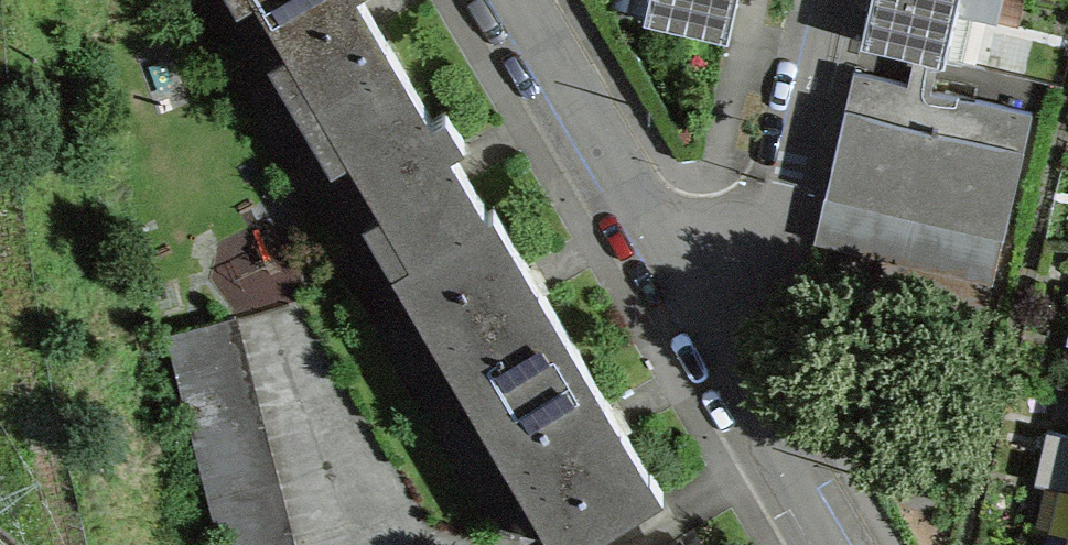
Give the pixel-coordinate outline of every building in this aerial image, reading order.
[(317,99),(393,54),(361,0),(259,0),(317,99)] [(657,17),(736,38),(745,0),(661,0),(657,17)] [(855,39),(932,56),(945,0),(863,0),(855,39)] [(453,124),(445,111),(432,119),(393,54),(317,99),(411,259),(487,213),(486,211),(449,149),(463,140),(453,124)] [(1026,108),(845,67),(795,317),(977,359),(1026,108)] [(490,400),(576,349),(529,270),(492,208),(486,211),(487,213),(411,259),(407,261),(490,400)] [(166,334),(219,544),(292,544),(234,316),(166,334)] [(576,349),(490,400),(573,541),(659,490),(609,406),(576,349)] [(1067,469),(1051,539),(1067,542),(1067,469)]
